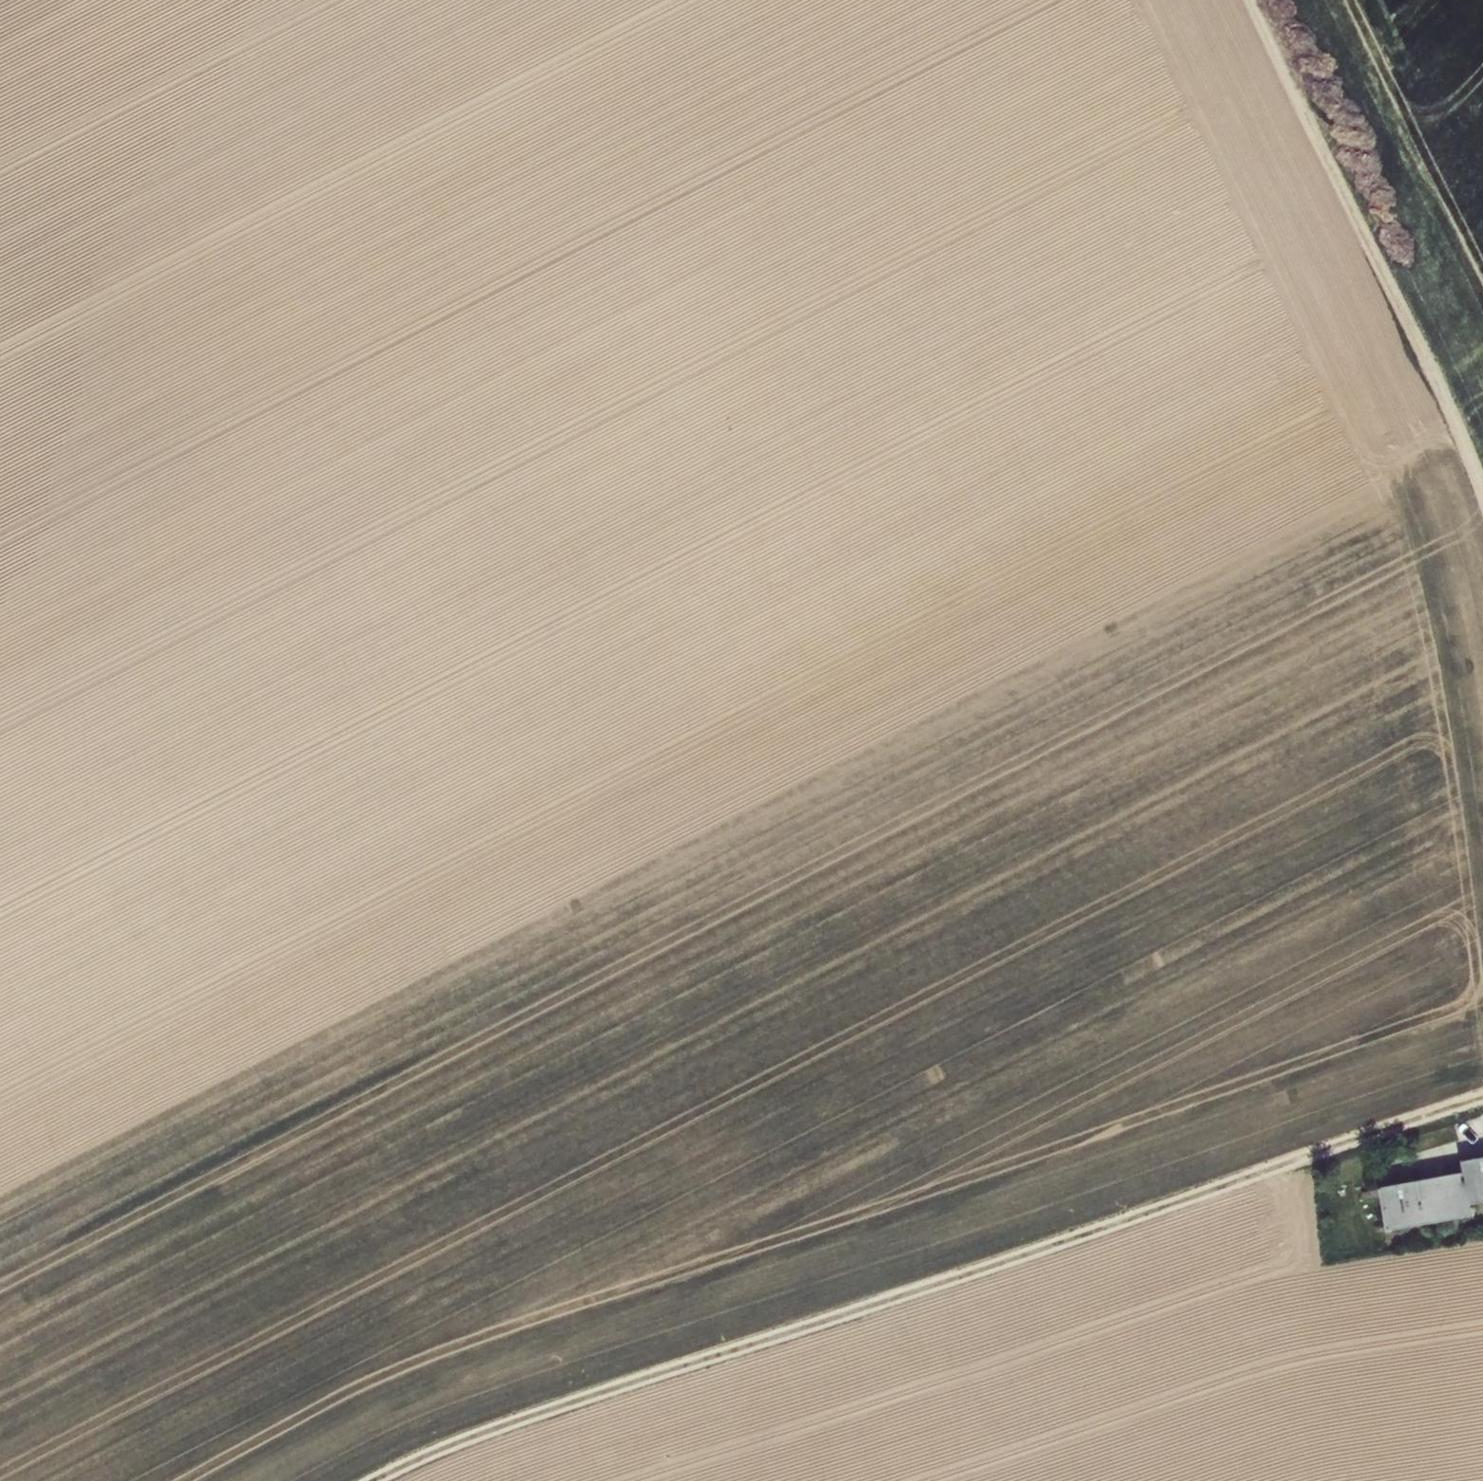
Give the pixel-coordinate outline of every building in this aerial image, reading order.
[(1384,1193),(1390,1230),(1475,1213),(1472,1203),(1482,1201),(1482,1163),(1465,1166),(1467,1177),(1384,1193)]
